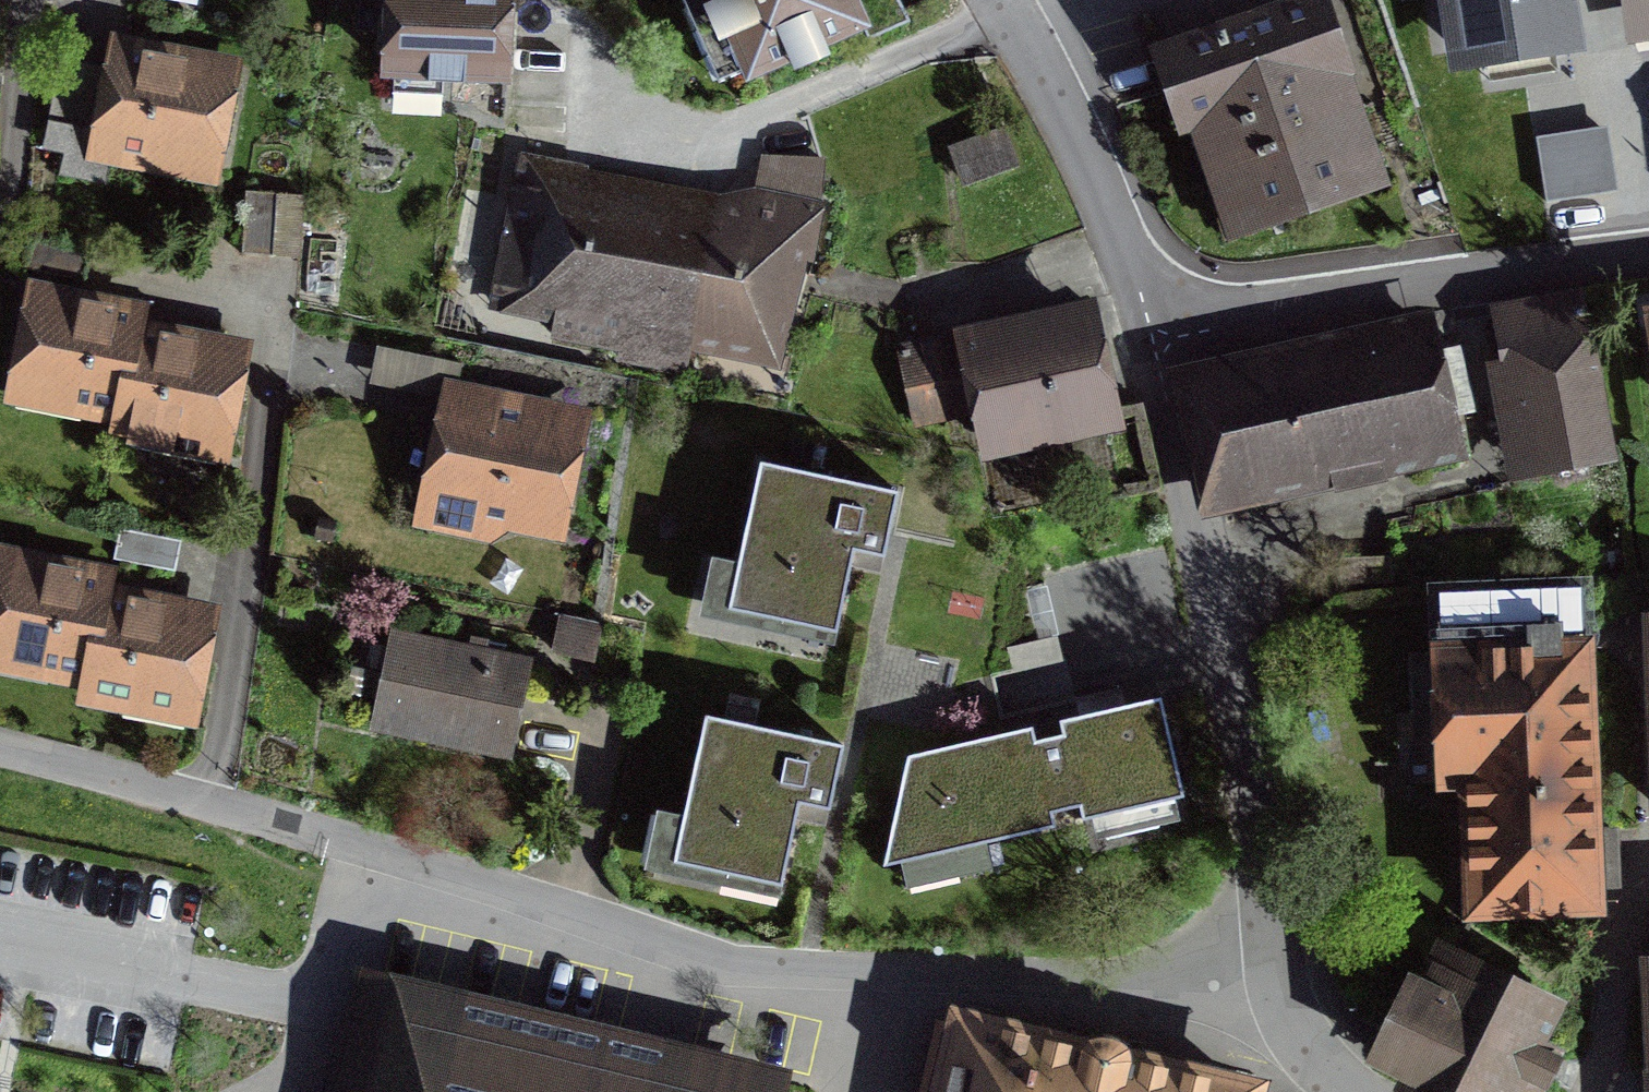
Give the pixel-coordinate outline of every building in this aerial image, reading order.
[(390,102),(521,104),(523,0),(391,0),(390,102)] [(747,82),(870,28),(858,0),(684,0),(719,83),(743,73),(747,82)] [(1456,54),(1577,35),(1571,0),(1448,0),(1456,54)] [(1636,39),(1648,37),(1648,0),(1631,0),(1636,39)] [(1175,68),(1239,255),(1405,199),(1341,12),(1175,68)] [(231,69),(120,43),(113,73),(63,62),(43,146),(62,150),(65,139),(144,157),(146,147),(209,161),(231,69)] [(1543,135),(1551,191),(1610,183),(1603,127),(1543,135)] [(1000,133),(950,153),(962,181),(1011,161),(1000,133)] [(698,326),(716,231),(578,205),(585,168),(527,157),(502,287),(561,299),(553,337),(623,350),(621,359),(689,372),(698,326)] [(716,231),(698,326),(764,338),(784,246),(811,250),(821,207),(824,160),(761,160),(745,235),(716,231)] [(273,253),(274,193),(243,192),(241,253),(273,253)] [(80,279),(87,248),(32,235),(25,267),(80,279)] [(15,395),(126,416),(124,429),(223,448),(241,352),(176,339),(142,332),(145,316),(96,307),(34,295),(15,395)] [(1490,374),(1514,494),(1623,472),(1588,297),(1494,316),(1505,371),(1490,374)] [(984,417),(989,443),(1113,417),(1094,324),(985,347),(982,334),(898,351),(915,431),(984,417)] [(1315,360),(1341,460),(1460,430),(1434,329),(1315,360)] [(1341,460),(1315,360),(1196,391),(1222,491),(1341,460)] [(514,539),(573,556),(600,421),(454,393),(422,533),(495,549),(514,539)] [(852,541),(886,549),(898,491),(763,462),(730,616),(831,638),(852,541)] [(182,544),(123,527),(115,555),(174,572),(182,544)] [(88,676),(106,589),(108,577),(6,555),(0,584),(0,658),(88,676)] [(1469,780),(1473,910),(1595,906),(1593,866),(1616,865),(1615,832),(1592,833),(1584,588),(1440,593),(1442,653),(1410,654),(1414,782),(1469,780)] [(210,611),(106,589),(88,676),(84,692),(189,713),(210,611)] [(565,627),(558,660),(600,670),(607,636),(565,627)] [(398,638),(377,740),(519,768),(539,666),(398,638)] [(1037,745),(1052,811),(1090,803),(1094,819),(1186,799),(1165,700),(1064,722),(1068,738),(1037,745)] [(797,799),(831,806),(844,745),(706,716),(676,862),(779,884),(797,799)] [(1052,811),(1037,745),(1039,729),(918,756),(888,867),(1054,827),(1052,811)] [(1524,1042),(1546,996),(1446,947),(1425,990),(1415,985),(1379,1059),(1388,1065),(1417,1082),(1413,1087),(1423,1091),(1539,1091),(1556,1058),(1524,1042)] [(566,1057),(377,1012),(358,1091),(713,1091),(566,1057)] [(1248,1091),(1139,1065),(1144,1044),(1077,1028),(1072,1049),(963,1023),(946,1091),(1248,1091)]
